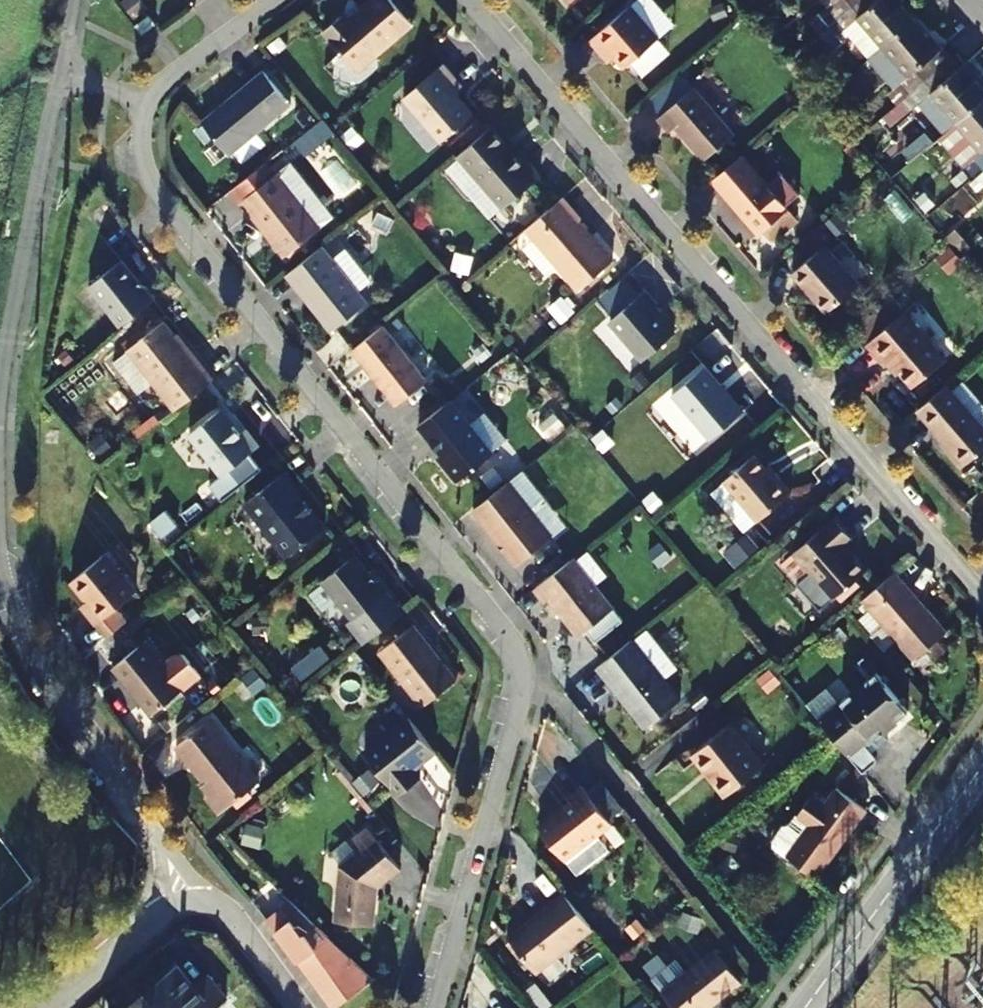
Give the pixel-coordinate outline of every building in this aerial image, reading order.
[(391,0),(373,0),(345,24),(340,18),(324,32),(357,73),(413,25),(391,0)] [(852,0),(811,0),(819,10),(805,23),(813,34),(816,31),(829,20),(852,0)] [(829,20),(862,59),(909,19),(892,0),(852,0),(829,20)] [(658,41),(629,8),(590,41),(609,62),(614,58),(624,69),(658,41)] [(155,24),(149,15),(135,25),(142,34),(155,24)] [(897,94),(941,56),(909,19),(862,59),(886,88),(879,94),(887,103),(897,94)] [(862,59),(829,20),(816,31),(850,70),(862,59)] [(941,56),(897,94),(906,105),(922,92),(947,121),(981,92),(946,52),(941,56)] [(461,86),(443,65),(403,99),(441,142),(473,115),(454,93),(461,86)] [(291,104),(264,70),(234,94),(236,96),(220,110),(218,107),(202,121),(229,155),(291,104)] [(733,136),(693,90),(658,119),(669,132),(675,128),(703,161),(733,136)] [(947,121),(922,92),(906,105),(932,135),(936,131),(947,121)] [(964,161),(959,166),(968,175),(975,169),(982,161),(982,95),(981,92),(947,121),(975,152),(964,161)] [(936,131),(964,161),(975,152),(947,121),(936,131)] [(523,165),(491,128),(457,156),(502,209),(540,177),(527,162),(523,165)] [(892,176),(905,195),(936,173),(922,154),(892,176)] [(787,210),(741,156),(732,163),(712,181),(757,236),(787,210)] [(975,169),(982,179),(982,161),(975,169)] [(320,229),(277,174),(241,201),(266,233),(267,232),(270,233),(274,238),(273,241),(272,241),(285,257),(320,229)] [(581,220),(562,198),(526,230),(578,291),(613,261),(579,222),(581,220)] [(367,303),(322,246),(286,274),(331,331),(367,303)] [(857,285),(823,246),(791,274),(824,313),(857,285)] [(120,326),(156,298),(145,285),(143,287),(122,260),(89,286),(120,326)] [(656,305),(645,291),(609,323),(643,362),(674,335),(651,309),(656,305)] [(943,361),(902,314),(865,345),(883,367),(889,362),(911,388),(943,361)] [(190,355),(163,321),(128,350),(175,410),(213,380),(192,353),(190,355)] [(426,381),(382,326),(352,350),(396,405),(426,381)] [(742,412),(705,368),(671,396),(708,440),(742,412)] [(944,386),(936,394),(915,411),(950,451),(948,453),(960,468),(982,448),(982,431),(944,386)] [(492,454),(450,400),(418,425),(447,463),(446,470),(452,477),(459,478),(460,479),(492,454)] [(241,433),(221,409),(189,434),(221,474),(258,445),(246,429),(241,433)] [(771,477),(752,455),(723,481),(756,521),(790,492),(774,474),(771,477)] [(296,486),(285,470),(245,502),(286,557),(325,526),(295,487),(296,486)] [(551,537),(508,482),(472,510),(515,565),(551,537)] [(851,540),(833,518),(792,553),(832,600),(864,572),(843,547),(851,540)] [(136,590),(105,552),(71,580),(90,604),(85,608),(96,622),(136,590)] [(375,581),(354,555),(321,581),(352,621),(388,592),(378,579),(375,581)] [(612,608),(572,558),(533,589),(544,602),(548,599),(577,636),(612,608)] [(944,633),(893,573),(860,601),(912,661),(944,633)] [(455,679),(413,624),(379,651),(422,706),(455,679)] [(678,700),(630,639),(595,667),(643,728),(678,700)] [(182,688),(143,640),(113,666),(135,694),(137,692),(139,693),(144,698),(144,700),(142,702),(151,713),(182,688)] [(906,712),(875,673),(817,721),(830,736),(860,773),(873,763),(874,763),(874,762),(874,761),(875,760),(874,759),(874,758),(873,757),(864,746),(906,712)] [(435,751),(408,717),(363,752),(397,795),(419,777),(412,768),(435,751)] [(258,781),(209,718),(175,745),(211,791),(205,795),(219,813),(258,781)] [(762,766),(729,724),(694,752),(711,772),(708,774),(724,796),(762,766)] [(609,822),(579,783),(564,795),(568,799),(536,825),(563,859),(609,822)] [(864,810),(834,788),(821,804),(809,795),(787,825),(780,826),(769,840),(770,847),(814,878),(864,810)] [(398,865),(366,826),(352,838),(360,848),(339,864),(333,919),(372,923),(375,894),(373,894),(374,885),(398,865)] [(590,927),(563,892),(506,936),(534,972),(590,927)] [(276,901),(262,910),(271,923),(326,1002),(367,975),(348,957),(344,960),(327,936),(293,904),(284,895),(276,901)] [(660,991),(673,1007),(705,1007),(739,981),(714,949),(685,972),(672,956),(665,955),(645,971),(660,991)] [(208,975),(195,986),(178,966),(140,998),(148,1007),(212,1007),(226,997),(208,975)] [(127,1007),(148,1007),(140,998),(127,1007)]
